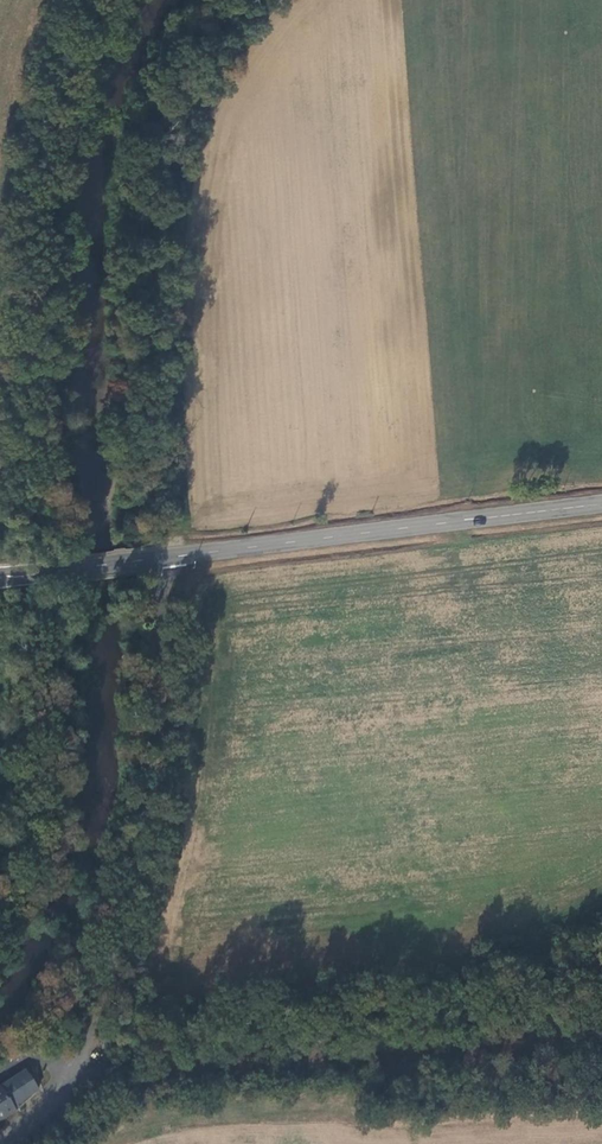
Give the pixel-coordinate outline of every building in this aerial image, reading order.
[(117,1042),(136,1040),(136,1033),(116,1036),(117,1042)] [(36,1086),(22,1068),(0,1084),(0,1118),(17,1106),(15,1102),(36,1086)]
